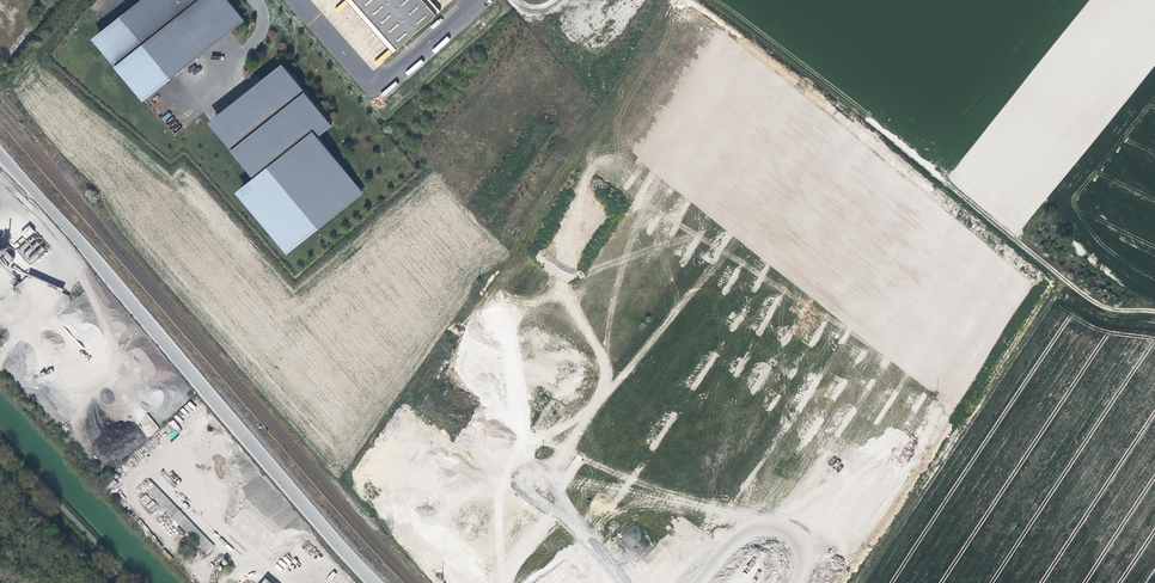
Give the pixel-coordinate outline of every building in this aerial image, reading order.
[(225,0),(148,0),(96,41),(142,99),(242,22),(225,0)] [(394,50),(395,50),(435,15),(421,0),(351,0),(394,50)] [(155,116),(142,99),(96,41),(56,72),(115,148),(155,116)] [(189,72),(197,75),(200,67),(191,65),(189,72)] [(258,183),(316,138),(330,127),(285,69),(230,112),(235,118),(218,132),(258,183)] [(235,118),(230,112),(213,126),(218,132),(235,118)] [(362,196),(316,138),(258,183),(241,197),(286,255),(362,196)] [(35,231),(30,225),(22,233),(27,238),(35,231)] [(31,245),(29,246),(26,242),(19,249),(29,259),(28,261),(30,263),(40,255),(31,245)] [(8,262),(13,259),(7,252),(3,256),(8,262)] [(189,401),(185,407),(188,410),(190,407),(194,410),(196,407),(189,401)] [(835,468),(838,472),(844,467),(841,463),(835,468)] [(207,554),(215,547),(155,485),(148,492),(207,554)] [(143,505),(150,502),(148,495),(140,498),(143,505)]
